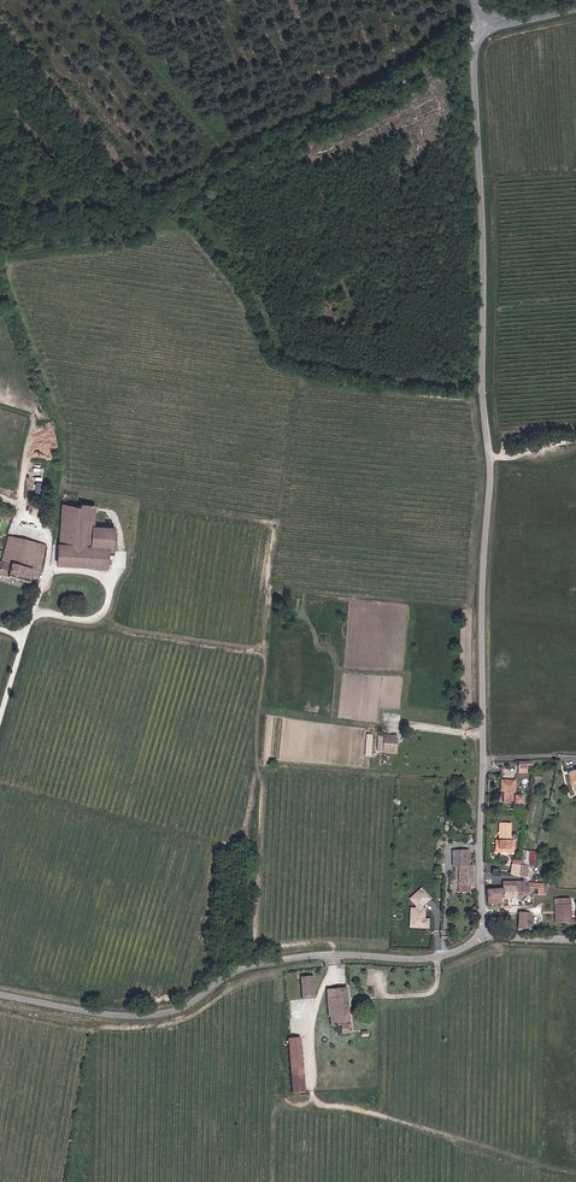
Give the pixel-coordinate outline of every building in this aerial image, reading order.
[(76,507),(63,504),(60,545),(58,545),(57,564),(106,568),(108,548),(97,548),(98,535),(93,534),(96,506),(77,504),(76,507)] [(46,544),(8,535),(2,561),(0,560),(0,574),(37,583),(46,544)] [(399,734),(378,733),(376,752),(398,753),(399,734)] [(564,777),(570,790),(571,789),(574,795),(575,795),(575,771),(564,777)] [(513,782),(500,781),(500,791),(503,792),(503,803),(513,804),(521,805),(521,797),(513,797),(513,782)] [(496,840),(495,848),(512,848),(513,841),(509,841),(510,823),(500,822),(499,840),(496,840)] [(459,846),(457,880),(467,881),(471,882),(472,865),(468,865),(469,846),(459,846)] [(520,851),(518,860),(518,866),(520,866),(526,866),(527,865),(527,860),(532,861),(534,852),(520,851)] [(511,865),(511,876),(518,877),(520,866),(518,866),(518,860),(514,860),(514,865),(511,865)] [(542,884),(527,884),(527,888),(539,888),(539,894),(541,894),(542,884)] [(422,919),(423,910),(421,908),(419,908),(419,905),(420,905),(429,898),(420,888),(409,898),(415,905),(415,908),(410,908),(410,920),(418,920),(418,919),(422,919)] [(527,896),(527,888),(521,888),(521,890),(516,890),(516,900),(520,900),(521,895),(527,896)] [(502,890),(487,889),(486,900),(501,900),(502,890)] [(510,900),(510,890),(502,890),(501,900),(510,900)] [(558,905),(557,905),(556,911),(558,911),(558,915),(556,915),(555,924),(571,925),(572,900),(558,899),(558,905)] [(529,914),(517,914),(516,929),(525,929),(525,925),(528,925),(529,914)] [(426,927),(426,919),(422,919),(418,919),(418,920),(410,920),(409,926),(426,927)] [(315,998),(313,978),(300,978),(301,1000),(312,1000),(315,998)] [(340,1027),(340,1035),(350,1034),(346,989),(326,991),(328,1017),(330,1017),(331,1027),(340,1027)] [(299,1037),(288,1038),(290,1075),(302,1075),(299,1037)] [(290,1075),(292,1094),(303,1094),(302,1075),(290,1075)]
